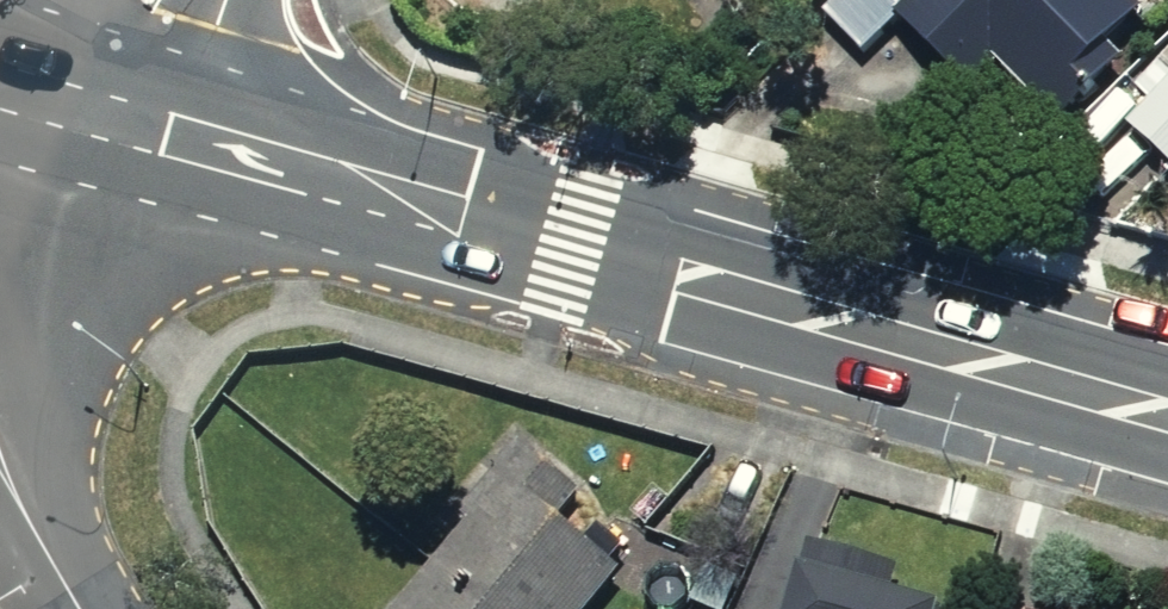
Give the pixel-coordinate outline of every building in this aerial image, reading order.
[(1146,0),(803,0),(853,55),(882,29),(948,100),(993,58),(1035,103),(1147,0),(1146,0)] [(1110,116),(1167,179),(1167,62),(1110,116)] [(505,442),(379,608),(571,608),(627,535),(505,442)] [(762,513),(727,608),(955,608),(963,587),(762,513)]
